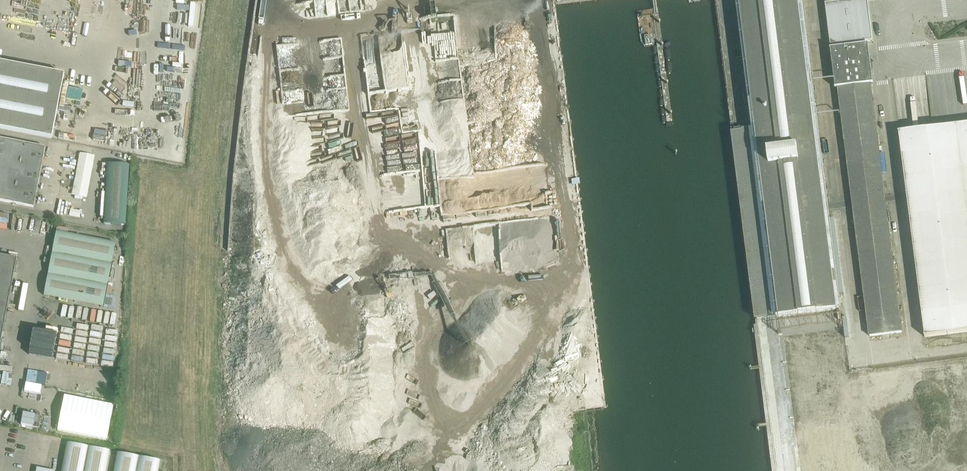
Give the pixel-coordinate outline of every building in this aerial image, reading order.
[(753,129),(733,132),(758,320),(841,310),(817,121),(802,0),(737,0),(753,129)] [(830,47),(872,41),(867,0),(862,0),(825,5),(830,47)] [(865,45),(835,49),(870,337),(902,333),(865,45)] [(52,140),(64,76),(0,63),(0,130),(52,140)] [(375,113),(407,111),(406,87),(400,88),(400,98),(386,98),(387,107),(375,108),(375,113)] [(925,338),(966,332),(966,125),(899,133),(925,338)] [(34,208),(45,148),(0,140),(0,202),(34,208)] [(80,153),(73,195),(88,198),(95,155),(80,153)] [(124,227),(128,166),(106,165),(103,225),(124,227)] [(115,244),(56,232),(44,296),(103,308),(115,244)] [(17,261),(0,257),(0,348),(17,261)] [(64,397),(58,431),(107,441),(113,406),(64,397)] [(45,469),(50,440),(43,438),(38,470),(55,470),(45,469)] [(959,441),(883,449),(885,468),(961,460),(959,441)] [(62,470),(106,470),(110,452),(67,444),(62,470)] [(114,470),(158,470),(160,461),(118,453),(114,470)]
